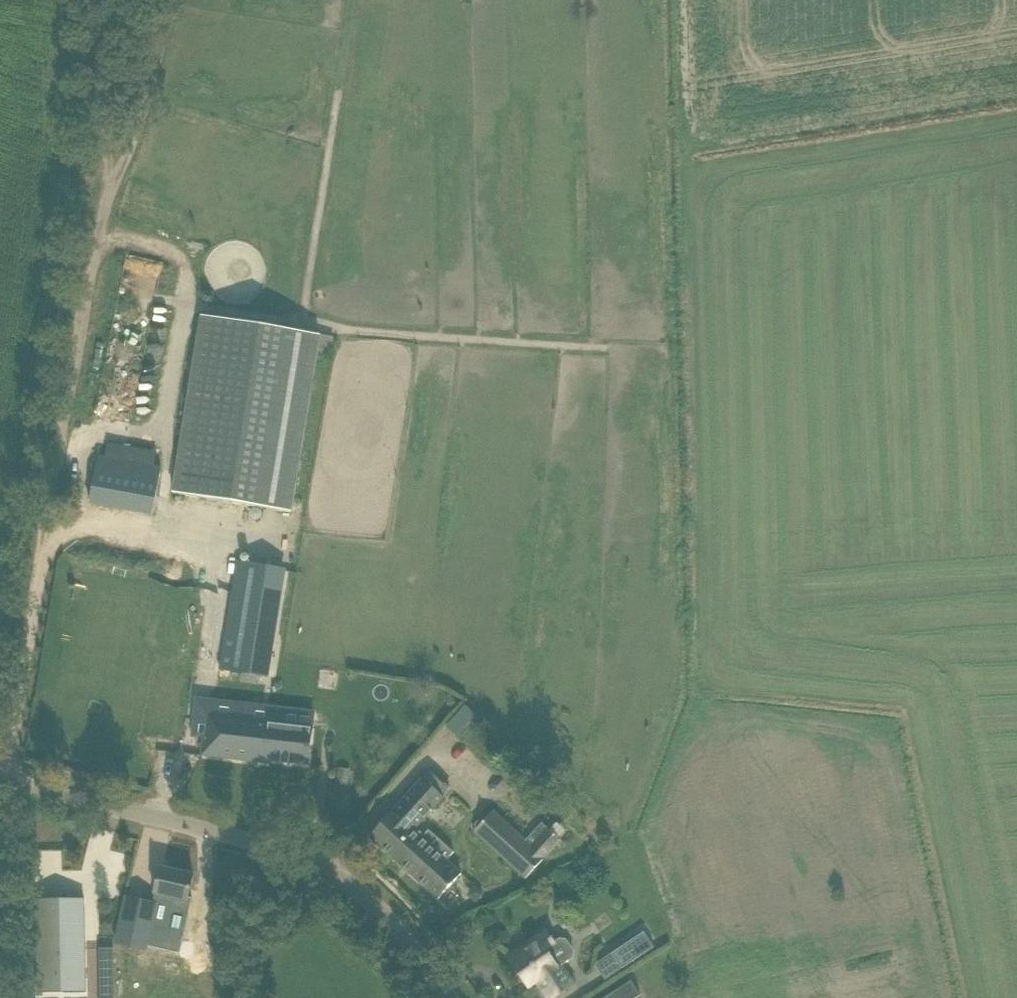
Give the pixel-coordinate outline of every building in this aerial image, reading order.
[(172,492),(292,511),(320,334),(201,315),(172,492)] [(152,515),(162,466),(99,454),(89,503),(152,515)] [(242,673),(240,680),(259,684),(261,675),(269,677),(287,568),(237,560),(218,669),(242,673)] [(160,690),(194,694),(206,607),(149,599),(144,634),(167,637),(160,690)] [(449,726),(459,735),(477,714),(466,705),(449,726)] [(202,744),(202,764),(270,766),(270,763),(281,763),(281,766),(289,766),(290,764),(308,764),(309,727),(207,725),(207,744),(202,744)] [(336,783),(348,785),(350,768),(338,767),(336,783)] [(415,829),(450,790),(430,771),(370,837),(438,899),(462,873),(447,860),(455,851),(429,828),(422,836),(415,829)] [(473,832),(525,879),(561,838),(546,825),(531,842),(493,809),(473,832)] [(126,898),(116,942),(147,949),(152,930),(182,937),(183,938),(189,914),(185,913),(188,897),(194,874),(161,867),(154,894),(155,894),(152,904),(126,898)] [(549,886),(539,890),(543,900),(553,895),(549,886)] [(63,915),(37,916),(38,975),(64,975),(64,989),(86,989),(84,895),(62,895),(63,915)] [(528,987),(536,981),(548,997),(555,997),(574,984),(560,964),(572,956),(573,951),(566,941),(560,940),(555,943),(546,931),(508,958),(528,987)] [(208,943),(216,976),(231,972),(224,939),(208,943)] [(610,949),(622,968),(637,958),(624,940),(610,949)] [(100,948),(100,992),(114,992),(113,948),(100,948)] [(640,995),(631,981),(604,997),(636,997),(640,995)]
